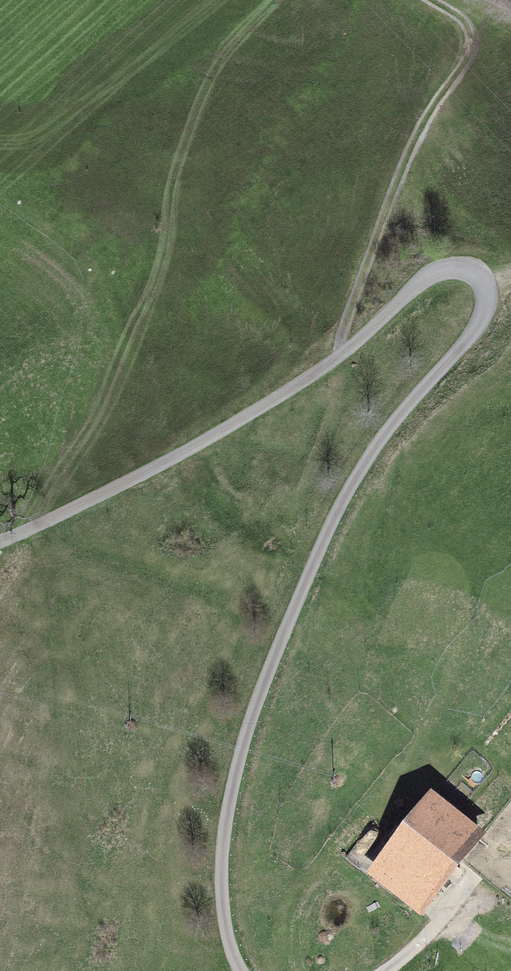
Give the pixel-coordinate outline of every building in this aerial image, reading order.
[(490,842),(438,800),(375,880),(427,922),(490,842)]
